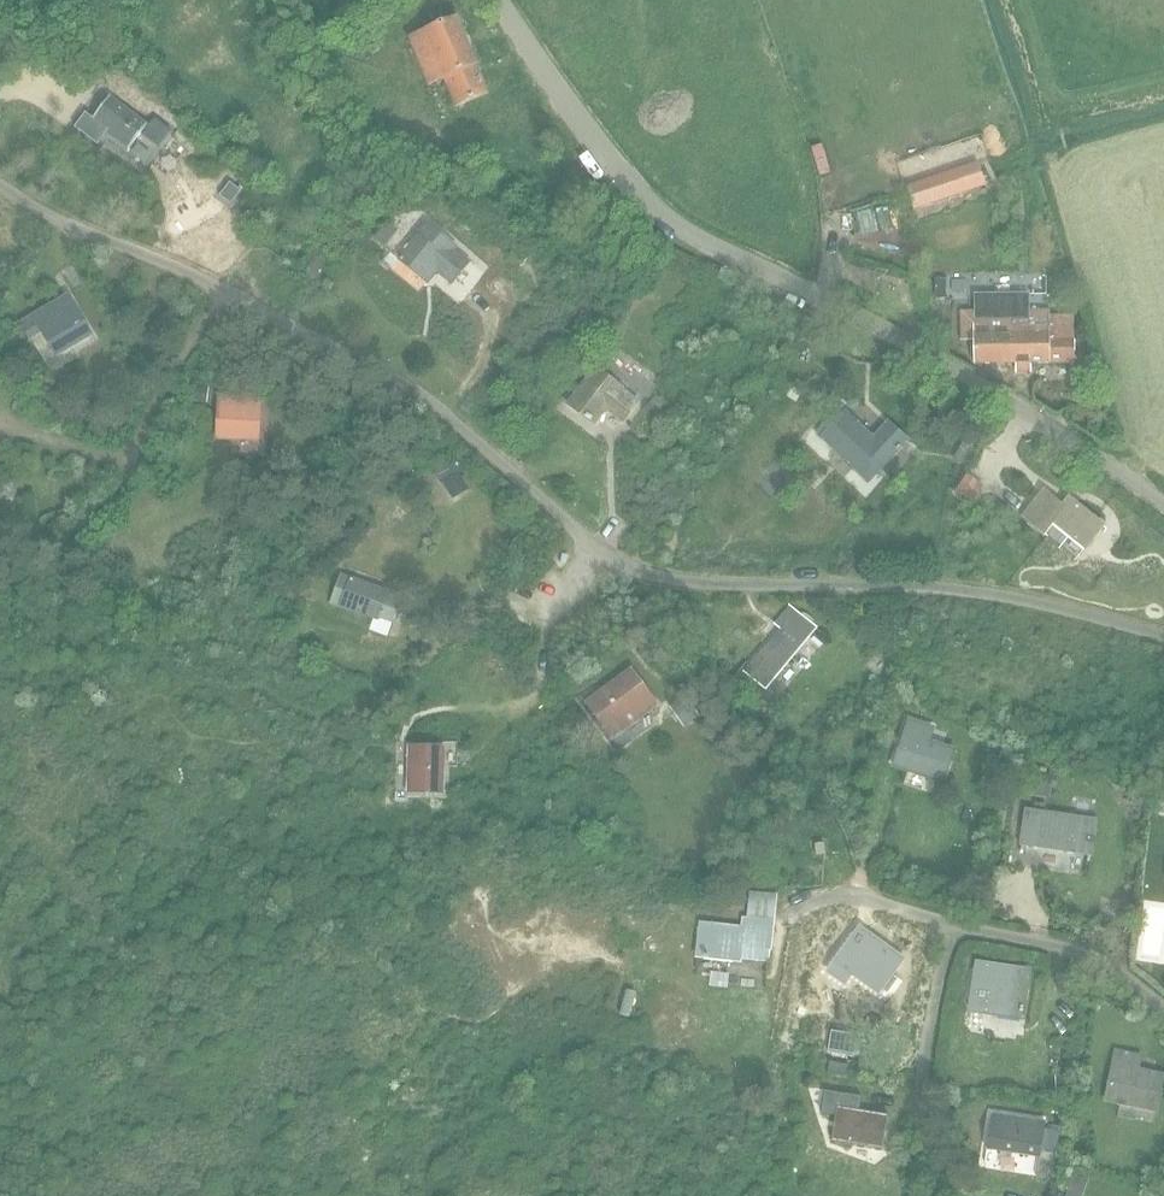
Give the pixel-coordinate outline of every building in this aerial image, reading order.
[(149,13),(168,0),(140,0),(149,13)] [(349,3),(334,14),(343,27),(358,16),(349,3)] [(488,93),(471,49),(457,16),(409,35),(429,85),(444,78),(456,106),(488,93)] [(85,112),(74,126),(98,144),(106,132),(129,150),(147,125),(110,96),(93,118),(85,112)] [(297,113),(285,96),(274,104),(287,121),(297,113)] [(155,118),(143,133),(159,145),(171,130),(155,118)] [(905,185),(906,187),(913,210),(985,186),(977,162),(977,161),(905,185)] [(229,180),(220,193),(231,203),(241,190),(229,180)] [(375,237),(388,247),(402,231),(390,220),(375,237)] [(436,270),(452,283),(470,260),(455,248),(453,250),(445,244),(448,239),(427,221),(415,235),(417,236),(399,258),(420,276),(431,264),(437,269),(436,270)] [(945,275),(933,275),(933,291),(945,291),(945,275)] [(56,352),(89,333),(68,296),(23,323),(30,336),(42,328),(56,352)] [(973,310),(960,310),(961,339),(974,339),(974,356),(974,363),(987,363),(1075,362),(1074,337),(1073,316),(1050,316),(1050,310),(1031,310),(1032,297),(973,298),(973,310)] [(931,306),(933,339),(945,338),(943,305),(931,306)] [(550,359),(563,367),(571,355),(558,346),(550,359)] [(568,403),(594,423),(606,408),(623,421),(638,401),(621,388),(596,368),(568,403)] [(193,401),(208,402),(210,387),(195,385),(193,401)] [(217,436),(259,438),(262,397),(219,394),(217,436)] [(850,462),(870,480),(881,468),(906,440),(887,423),(873,438),(847,413),(824,438),(850,462)] [(966,436),(952,458),(964,465),(977,443),(966,436)] [(440,477),(453,498),(468,490),(455,468),(440,477)] [(954,492),(972,503),(983,485),(966,474),(954,492)] [(0,486),(0,495),(10,498),(16,478),(3,475),(0,486)] [(1023,516),(1043,532),(1053,520),(1085,546),(1103,524),(1070,497),(1063,506),(1044,490),(1029,508),(1023,516)] [(340,605),(378,619),(379,617),(393,622),(402,598),(388,593),(389,590),(350,576),(340,605)] [(777,623),(783,628),(774,640),(748,671),(766,686),(793,655),(815,627),(812,624),(814,621),(813,618),(811,616),(808,614),(806,613),(804,612),(801,615),(791,607),(777,623)] [(631,668),(593,696),(620,732),(658,704),(631,668)] [(738,682),(756,698),(762,692),(743,676),(738,682)] [(685,696),(670,706),(683,725),(698,715),(685,696)] [(894,765),(943,782),(954,749),(926,740),(930,726),(909,719),(894,765)] [(408,791),(443,791),(444,747),(409,747),(408,791)] [(1032,772),(1029,792),(1049,795),(1052,775),(1032,772)] [(1021,843),(1091,853),(1096,820),(1027,809),(1021,843)] [(816,853),(825,852),(824,843),(815,844),(816,853)] [(701,949),(771,956),(775,922),(752,920),(753,905),(723,902),(721,917),(704,915),(701,949)] [(833,960),(828,967),(846,981),(851,974),(877,992),(881,987),(886,991),(897,976),(892,972),(903,956),(859,924),(833,960)] [(970,1010),(1022,1017),(1029,970),(978,962),(970,1010)] [(831,1029),(828,1051),(852,1055),(855,1033),(831,1029)] [(1135,1070),(1138,1056),(1115,1051),(1106,1099),(1156,1109),(1163,1076),(1135,1070)] [(829,1061),(827,1073),(846,1076),(848,1064),(829,1061)] [(825,1090),(822,1111),(836,1114),(832,1140),(882,1148),(888,1114),(859,1110),(862,1096),(839,1092),(825,1090)] [(1044,1123),(990,1115),(984,1149),(1039,1159),(1044,1123)] [(1042,1141),(1040,1153),(1054,1155),(1058,1132),(1044,1130),(1042,1141)] [(1065,1195),(1082,1195),(1087,1181),(1072,1176),(1067,1191),(1065,1195)]
